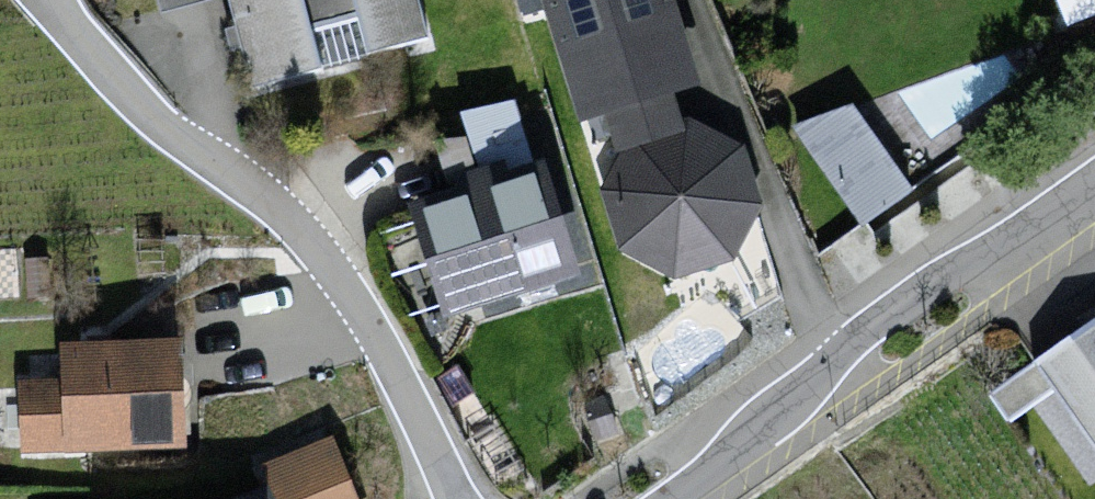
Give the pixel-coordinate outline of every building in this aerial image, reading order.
[(251,104),(326,78),(314,30),(357,23),(370,68),(434,50),(419,0),(226,0),(251,104)] [(526,23),(548,15),(545,32),(582,129),(608,122),(615,150),(593,186),(618,260),(678,286),(735,272),(763,216),(737,150),(682,126),(674,105),(700,96),(668,0),(518,0),(526,23)] [(856,115),(792,137),(864,238),(915,205),(856,115)] [(526,171),(421,203),(420,228),(445,311),(479,326),(569,306),(581,283),(549,177),(526,171)] [(988,390),(1009,420),(1055,389),(1094,446),(1094,316),(988,390)] [(186,351),(59,351),(61,389),(25,385),(26,459),(190,460),(186,351)] [(261,469),(272,498),(355,498),(328,447),(261,469)]
